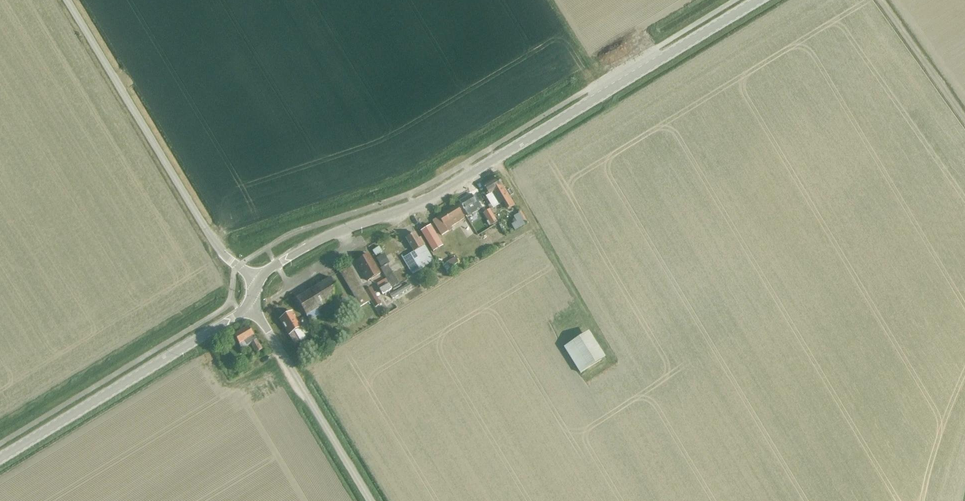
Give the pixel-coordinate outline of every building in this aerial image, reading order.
[(503,186),(502,186),(497,178),(484,185),(489,194),(493,192),(499,203),(503,202),(507,209),(514,205),(503,186)] [(471,194),(460,201),(469,216),(475,212),(480,209),(482,208),(474,195),(472,196),(471,194)] [(450,226),(464,218),(457,206),(433,220),(442,234),(451,229),(450,226)] [(489,207),(482,212),(491,225),(497,221),(489,207)] [(420,218),(413,222),(418,229),(424,225),(420,218)] [(421,232),(433,252),(443,246),(431,226),(421,232)] [(434,261),(424,245),(420,238),(418,239),(415,233),(406,238),(414,251),(402,258),(412,274),(434,261)] [(379,246),(372,250),(375,255),(382,251),(379,246)] [(384,253),(375,258),(381,267),(384,265),(387,263),(389,262),(384,253)] [(375,274),(378,272),(368,255),(357,261),(368,280),(375,275),(375,274)] [(455,257),(442,265),(450,276),(459,271),(455,264),(458,262),(455,257)] [(381,267),(380,268),(386,277),(386,278),(392,288),(399,284),(387,263),(384,265),(381,267)] [(370,300),(364,290),(350,266),(340,272),(360,306),(370,300)] [(306,315),(341,294),(331,277),(296,298),(306,315)] [(382,294),(392,288),(386,278),(386,277),(376,283),(382,294)] [(404,285),(389,294),(392,298),(406,289),(410,287),(408,283),(404,285)] [(370,287),(364,290),(370,300),(374,308),(381,304),(377,297),(374,292),(370,287)] [(301,327),(292,312),(280,319),(295,345),(300,342),(294,331),(301,327)] [(262,348),(248,326),(234,334),(239,342),(245,338),(248,343),(250,342),(256,352),(262,348)] [(580,373),(601,360),(584,333),(564,346),(580,373)] [(225,338),(219,342),(222,347),(228,343),(225,338)]
